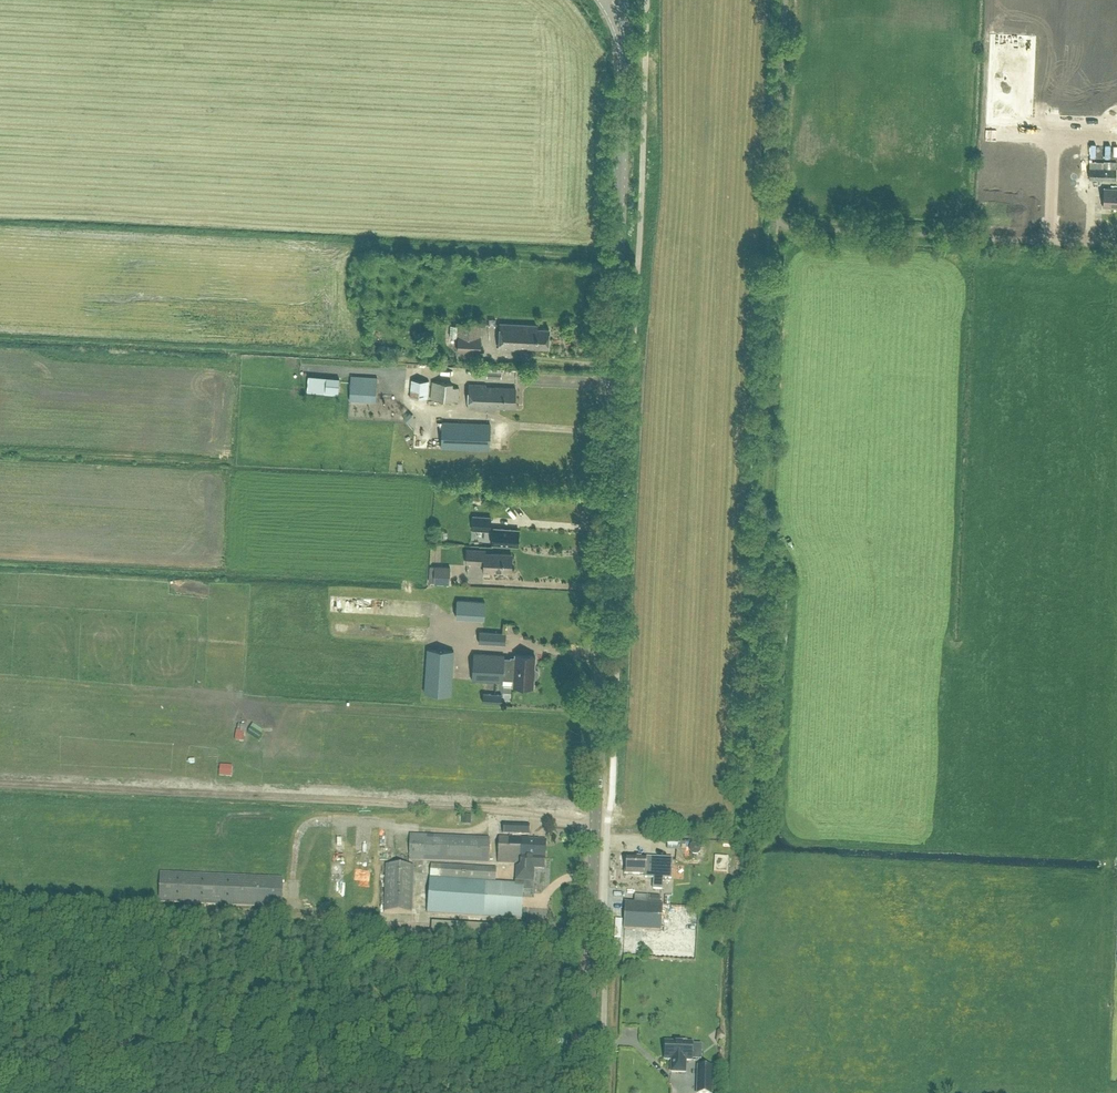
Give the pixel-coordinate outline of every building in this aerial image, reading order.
[(1116,177),(1116,168),(1116,167),(1090,169),(1091,179),(1116,177)] [(1116,207),(1116,188),(1103,188),(1102,206),(1116,207)] [(459,322),(457,350),(475,351),(476,337),(479,338),(480,323),(459,322)] [(536,327),(536,324),(501,323),(500,346),(522,347),(522,345),(546,346),(547,328),(536,327)] [(324,390),(324,393),(330,394),(329,397),(337,398),(339,378),(326,377),(326,375),(309,373),(308,389),(324,390)] [(377,377),(345,375),(344,384),(350,384),(349,400),(376,401),(377,377)] [(411,379),(409,397),(428,398),(429,380),(411,379)] [(458,401),(459,387),(452,387),(452,383),(431,381),(430,398),(458,401)] [(488,384),(468,384),(467,408),(496,409),(496,407),(514,408),(515,387),(488,386),(488,384)] [(442,422),(441,448),(489,451),(490,424),(442,422)] [(472,515),(471,530),(490,531),(491,516),(472,515)] [(500,528),(499,544),(517,545),(518,529),(500,528)] [(489,570),(510,571),(511,554),(484,553),(485,550),(466,549),(466,563),(483,564),(483,571),(489,572),(489,570)] [(435,564),(434,566),(430,566),(429,577),(434,577),(434,581),(449,581),(450,565),(435,564)] [(457,599),(456,617),(483,619),(484,601),(457,599)] [(351,635),(368,635),(368,622),(351,622),(351,635)] [(479,631),(478,642),(505,644),(506,633),(479,631)] [(424,692),(451,694),(454,651),(427,649),(424,692)] [(473,653),(471,679),(502,682),(502,679),(513,679),(513,686),(533,687),(534,678),(535,678),(537,676),(538,671),(536,669),(533,669),(534,657),(535,657),(535,656),(515,654),(515,659),(504,658),(504,655),(473,653)] [(482,692),(482,701),(501,703),(501,693),(482,692)] [(529,835),(529,825),(503,824),(502,835),(529,835)] [(488,839),(410,836),(409,860),(488,863),(488,839)] [(545,841),(531,840),(529,840),(529,839),(498,837),(497,863),(520,864),(520,868),(516,868),(515,884),(522,885),(523,882),(533,882),(533,878),(535,878),(535,874),(533,873),(533,869),(544,869),(545,841)] [(689,848),(689,849),(689,850),(689,851),(689,852),(690,853),(691,854),(692,855),(693,855),(694,855),(695,855),(696,855),(697,855),(698,854),(699,854),(699,853),(700,852),(700,851),(701,850),(701,849),(701,848),(700,847),(700,846),(699,845),(698,844),(697,844),(696,843),(695,843),(694,843),(693,843),(692,844),(691,844),(691,845),(690,845),(689,846),(689,847),(689,848)] [(319,867),(319,845),(310,845),(310,867),(319,867)] [(359,853),(358,885),(375,885),(375,853),(359,853)] [(725,874),(727,858),(714,857),(713,872),(725,874)] [(644,878),(653,879),(653,867),(654,867),(656,859),(626,858),(625,874),(644,875),(644,878)] [(653,867),(653,879),(652,890),(661,890),(662,879),(670,880),(672,860),(656,859),(654,867),(653,867)] [(522,885),(515,884),(495,883),(496,869),(431,864),(427,914),(520,920),(522,885)] [(385,865),(383,913),(412,914),(414,866),(385,865)] [(318,871),(318,880),(326,880),(326,871),(318,871)] [(282,879),(160,873),(159,902),(281,908),(282,879)] [(648,904),(659,905),(659,897),(648,897),(648,904)] [(670,918),(661,917),(662,906),(625,903),(623,929),(660,932),(660,929),(670,929),(670,918)] [(676,1043),(665,1043),(665,1060),(671,1061),(671,1073),(685,1073),(686,1061),(691,1061),(692,1044),(686,1043),(686,1042),(676,1042),(676,1043)] [(698,1068),(697,1092),(711,1092),(712,1068),(698,1068)]
